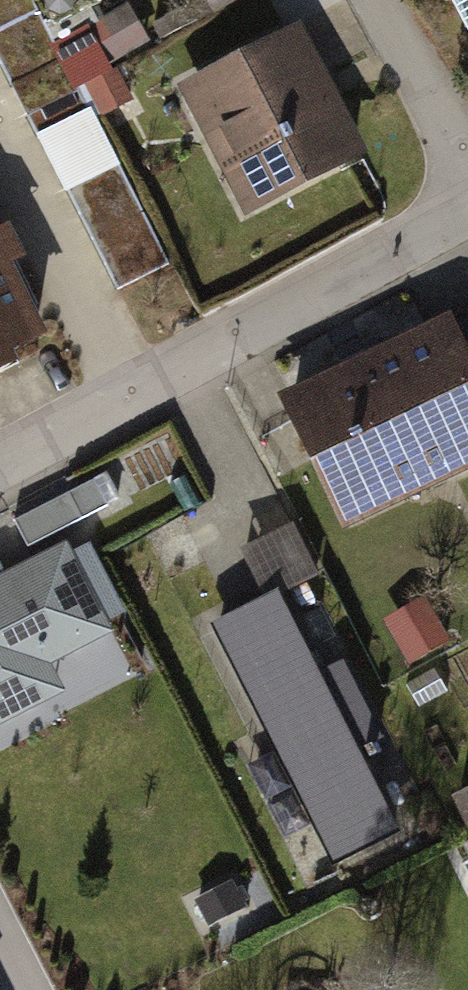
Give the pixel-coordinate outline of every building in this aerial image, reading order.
[(31,0),(0,0),(0,63),(37,137),(88,112),(31,0)] [(447,2),(464,33),(467,30),(467,0),(446,0),(447,2)] [(64,34),(93,116),(138,100),(123,60),(154,49),(139,7),(64,34)] [(298,36),(190,90),(253,212),(359,159),(298,36)] [(169,261),(115,160),(66,186),(120,288),(169,261)] [(18,380),(10,365),(40,350),(2,273),(22,263),(4,226),(0,227),(0,389),(18,380)] [(459,325),(467,343),(467,320),(459,325)] [(291,401),(346,515),(467,457),(467,377),(444,327),(291,401)] [(14,523),(28,550),(119,502),(105,475),(14,523)] [(0,581),(0,718),(55,689),(40,661),(105,626),(64,547),(0,581)] [(277,597),(218,627),(295,780),(302,776),(348,865),(399,839),(352,746),(377,733),(343,665),(318,678),(277,597)] [(423,600),(383,624),(408,666),(448,642),(423,600)] [(425,807),(467,889),(467,785),(425,807)]
